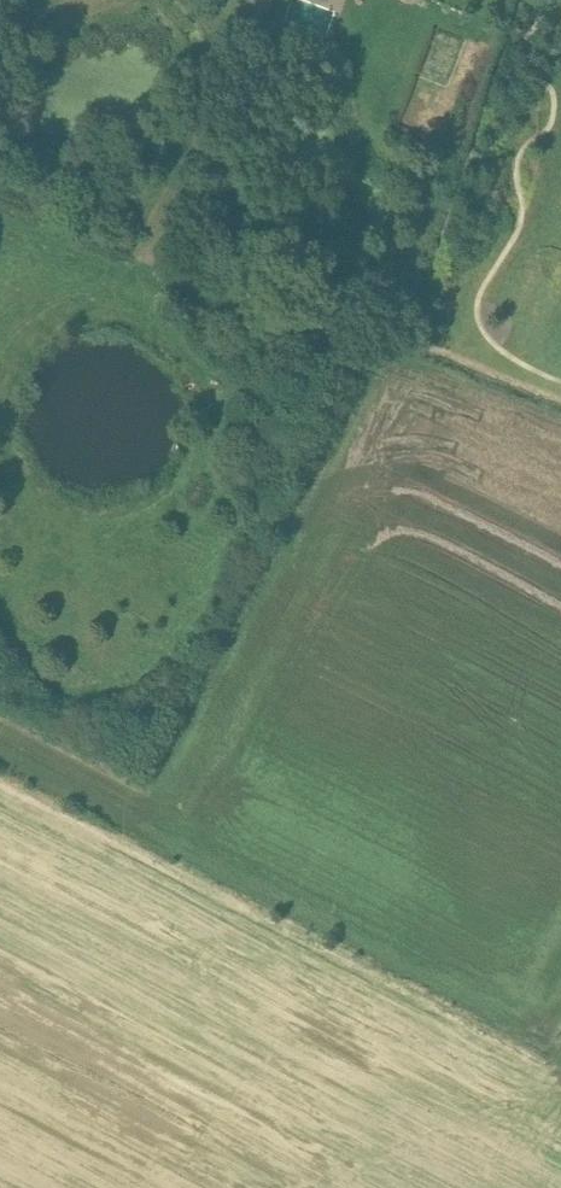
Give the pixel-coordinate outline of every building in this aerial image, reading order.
[(239,28),(263,36),(275,0),(249,0),(239,28)]
